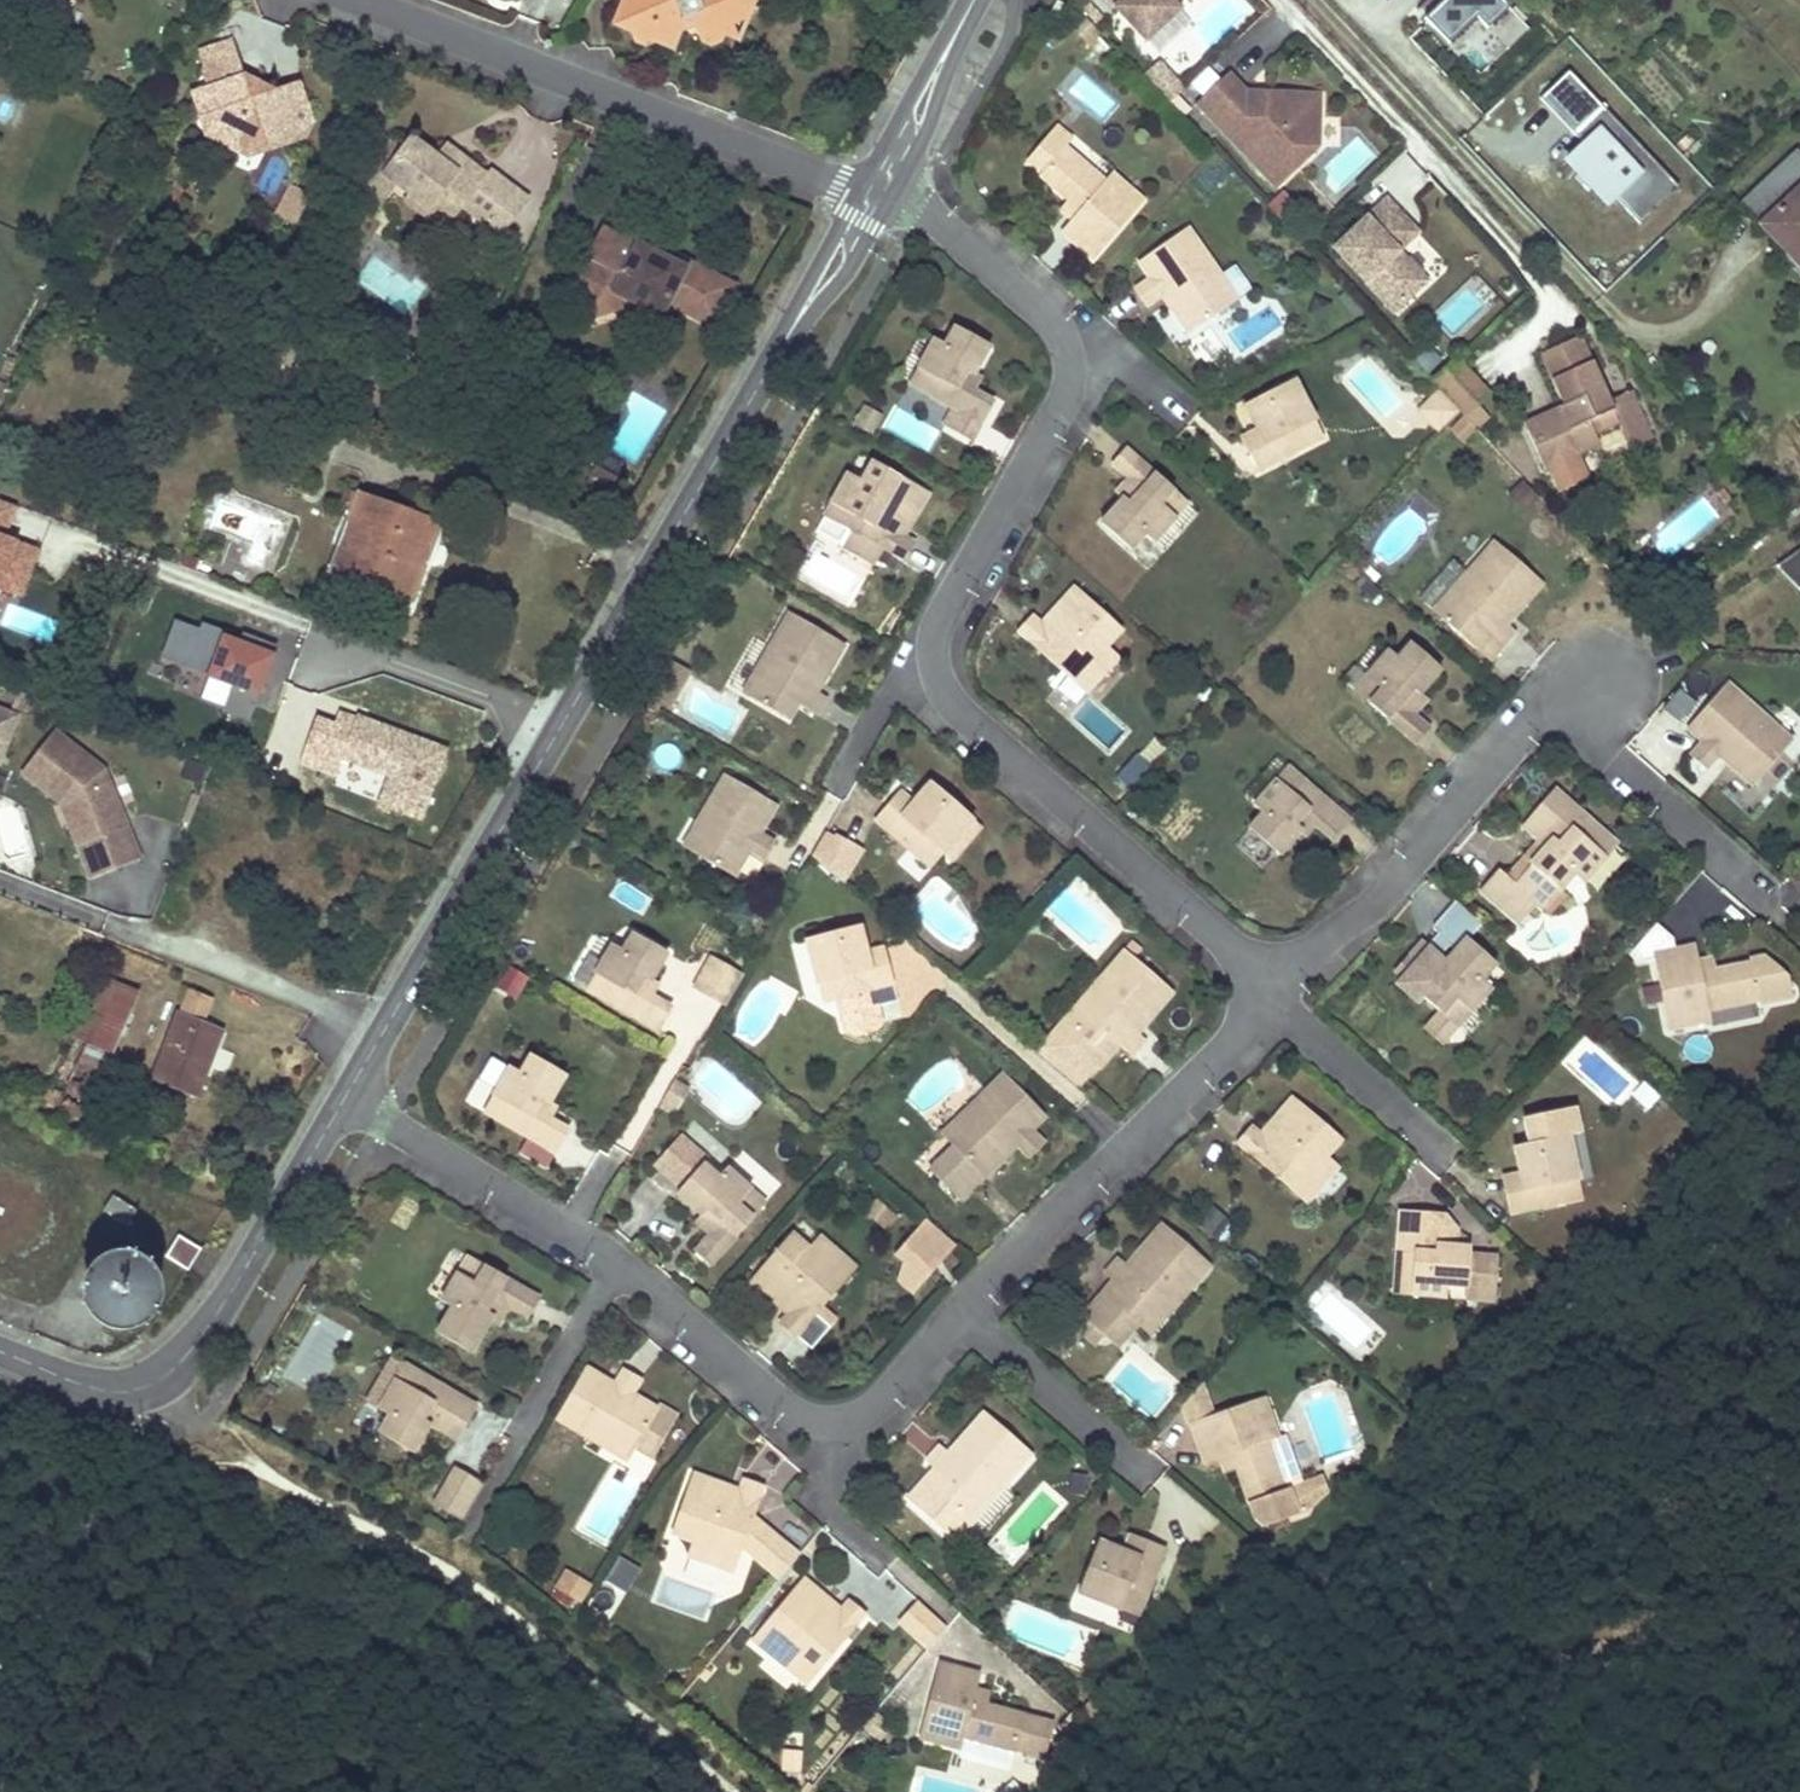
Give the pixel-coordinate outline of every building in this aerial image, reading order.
[(616,28),(633,34),(635,42),(649,48),(658,44),(675,51),(681,35),(690,30),(693,22),(702,26),(698,34),(702,43),(711,46),(720,41),(722,36),(725,27),(752,18),(765,12),(758,0),(626,0),(616,28)] [(1145,40),(1179,8),(1174,4),(1179,0),(1108,0),(1145,40)] [(1427,19),(1448,43),(1476,15),(1487,27),(1508,8),(1500,0),(1446,0),(1427,19)] [(1053,6),(1043,24),(1055,31),(1065,13),(1053,6)] [(742,43),(752,18),(725,27),(722,36),(742,43)] [(239,37),(221,42),(210,66),(245,56),(239,37)] [(313,122),(300,81),(275,89),(263,92),(252,86),(250,75),(245,56),(210,66),(217,87),(197,93),(205,117),(215,113),(222,141),(236,148),(266,139),(269,148),(305,137),(313,122)] [(1160,62),(1144,77),(1169,101),(1184,86),(1160,62)] [(1612,200),(1636,227),(1676,190),(1566,70),(1535,97),(1577,143),(1559,159),(1603,208),(1612,200)] [(1195,101),(1274,186),(1317,146),(1318,116),(1306,116),(1295,104),(1296,92),(1245,90),(1227,71),(1195,101)] [(275,89),(250,75),(252,86),(263,92),(275,89)] [(1319,93),(1296,92),(1295,104),(1306,116),(1318,116),(1319,93)] [(205,117),(210,134),(222,141),(215,113),(205,117)] [(269,148),(266,139),(236,148),(249,154),(269,148)] [(491,229),(517,196),(488,173),(485,177),(458,157),(454,162),(441,152),(436,157),(411,139),(401,152),(385,140),(342,195),(364,213),(377,195),(384,200),(395,185),(411,196),(431,211),(437,203),(457,218),(464,209),(491,229)] [(454,162),(458,157),(444,147),(441,152),(454,162)] [(1057,236),(1088,263),(1139,204),(1108,177),(1101,185),(1089,175),(1060,150),(1035,180),(1063,204),(1061,207),(1073,217),(1067,224),(1057,236)] [(1796,151),(1740,202),(1799,267),(1799,156),(1796,151)] [(258,188),(278,194),(288,161),(268,155),(258,188)] [(282,212),(298,220),(314,190),(297,181),(282,212)] [(377,195),(364,213),(371,217),(384,200),(377,195)] [(1382,195),(1330,245),(1389,308),(1422,277),(1394,247),(1386,239),(1406,221),(1382,195)] [(406,202),(447,234),(457,218),(437,203),(431,211),(411,196),(406,202)] [(517,196),(491,229),(502,237),(528,204),(517,196)] [(1061,207),(1055,214),(1067,224),(1073,217),(1061,207)] [(1386,239),(1394,247),(1414,229),(1406,221),(1386,239)] [(711,327),(731,290),(675,259),(671,265),(604,230),(588,259),(603,268),(574,277),(589,316),(632,300),(660,316),(666,304),(711,327)] [(1145,282),(1130,293),(1142,310),(1157,300),(1168,292),(1176,303),(1165,311),(1183,337),(1221,311),(1205,287),(1216,279),(1184,232),(1134,267),(1145,282)] [(1216,279),(1205,287),(1221,311),(1233,303),(1216,279)] [(1176,303),(1168,292),(1157,300),(1165,311),(1176,303)] [(932,340),(906,385),(950,410),(940,427),(969,443),(989,408),(970,398),(962,393),(972,376),(987,348),(952,328),(942,346),(932,340)] [(1579,482),(1569,458),(1596,446),(1590,433),(1613,424),(1623,449),(1646,440),(1627,393),(1604,402),(1578,337),(1538,353),(1562,414),(1523,430),(1539,469),(1541,469),(1552,493),(1579,482)] [(1462,411),(1484,390),(1461,366),(1438,388),(1442,392),(1458,409),(1461,412),(1462,411)] [(962,393),(970,398),(980,380),(972,376),(962,393)] [(1289,380),(1239,406),(1251,429),(1259,445),(1244,453),(1253,471),(1304,444),(1296,428),(1310,420),(1289,380)] [(1438,428),(1458,409),(1442,392),(1421,411),(1438,428)] [(1463,440),(1490,422),(1480,406),(1452,424),(1463,440)] [(1310,420),(1296,428),(1304,444),(1318,437),(1310,420)] [(1259,445),(1251,429),(1235,437),(1244,453),(1259,445)] [(1185,505),(1122,451),(1109,466),(1125,481),(1132,486),(1119,502),(1097,526),(1128,552),(1142,537),(1150,544),(1185,505)] [(827,505),(850,519),(844,530),(849,533),(839,550),(868,567),(878,550),(900,563),(910,545),(898,538),(887,532),(892,523),(903,529),(923,494),(869,463),(858,482),(844,475),(827,505)] [(603,503),(614,481),(595,470),(582,492),(603,503)] [(1119,502),(1132,486),(1125,481),(1112,496),(1119,502)] [(327,572),(362,585),(396,598),(426,518),(356,492),(341,488),(333,508),(349,514),(327,572)] [(0,497),(0,587),(23,596),(39,549),(6,537),(18,504),(0,497)] [(844,530),(850,519),(827,505),(820,517),(844,530)] [(408,602),(437,522),(426,518),(396,598),(408,602)] [(892,523),(887,532),(898,538),(903,529),(892,523)] [(439,542),(422,597),(443,603),(461,548),(439,542)] [(1493,544),(1433,613),(1490,662),(1514,634),(1506,627),(1495,617),(1502,609),(1513,619),(1542,586),(1493,544)] [(1771,564),(1799,594),(1799,544),(1771,564)] [(1120,632),(1073,591),(1046,621),(1055,629),(1048,637),(1039,629),(1028,619),(1015,634),(1064,677),(1073,667),(1093,685),(1116,659),(1105,649),(1120,632)] [(1502,609),(1495,617),(1506,627),(1513,619),(1502,609)] [(840,647),(784,614),(738,694),(771,713),(780,698),(813,716),(823,699),(813,694),(800,686),(805,677),(818,685),(840,647)] [(280,645),(245,633),(242,641),(228,636),(229,631),(205,622),(202,630),(178,621),(166,655),(214,672),(213,675),(236,683),(227,711),(253,720),(280,645)] [(1039,629),(1048,637),(1055,629),(1046,621),(1039,629)] [(1437,668),(1406,641),(1393,657),(1384,649),(1350,689),(1413,743),(1426,727),(1410,713),(1403,707),(1416,692),(1437,668)] [(1073,667),(1064,677),(1084,695),(1093,685),(1073,667)] [(818,685),(805,677),(800,686),(813,694),(818,685)] [(1731,751),(1722,761),(1746,782),(1776,747),(1754,728),(1764,717),(1721,680),(1681,726),(1696,738),(1684,752),(1700,766),(1712,752),(1721,742),(1731,751)] [(1661,711),(1679,723),(1694,700),(1676,688),(1661,711)] [(1416,692),(1403,707),(1410,713),(1423,698),(1416,692)] [(813,716),(780,698),(771,713),(804,732),(813,716)] [(18,716),(0,709),(0,761),(0,762),(18,716)] [(426,816),(451,748),(361,715),(359,722),(341,716),(337,727),(319,721),(305,758),(345,773),(350,757),(401,775),(390,804),(426,816)] [(1764,717),(1754,728),(1776,747),(1786,737),(1764,717)] [(143,857),(111,779),(105,781),(102,773),(106,767),(56,729),(24,771),(63,801),(63,802),(74,798),(83,820),(72,825),(94,877),(143,857)] [(1722,761),(1731,751),(1721,742),(1712,752),(1722,761)] [(1150,763),(1137,754),(1121,776),(1134,785),(1150,763)] [(1345,818),(1283,765),(1249,804),(1258,811),(1244,827),(1275,853),(1296,829),(1309,814),(1315,820),(1332,834),(1345,818)] [(111,779),(106,767),(102,773),(105,781),(111,779)] [(762,859),(772,841),(758,833),(749,828),(754,819),(763,824),(774,804),(722,774),(695,821),(707,828),(693,853),(733,875),(748,850),(762,859)] [(969,819),(926,783),(909,802),(897,816),(884,805),(871,820),(915,858),(927,843),(939,854),(969,819)] [(1614,840),(1551,786),(1521,822),(1533,832),(1542,831),(1555,816),(1562,822),(1528,862),(1559,888),(1572,872),(1581,880),(1614,840)] [(884,805),(897,816),(909,802),(896,791),(884,805)] [(83,820),(74,798),(63,802),(72,825),(83,820)] [(1309,814),(1296,829),(1302,835),(1315,820),(1309,814)] [(1555,816),(1542,831),(1521,856),(1528,862),(1562,822),(1555,816)] [(763,824),(754,819),(749,828),(758,833),(763,824)] [(969,819),(939,854),(947,860),(977,826),(969,819)] [(693,853),(707,828),(695,821),(681,845),(693,853)] [(824,830),(809,856),(840,882),(859,847),(836,834),(834,837),(824,830)] [(939,854),(927,843),(915,858),(927,868),(939,854)] [(1559,888),(1528,862),(1511,881),(1534,901),(1542,907),(1559,888)] [(1511,881),(1496,868),(1478,889),(1517,922),(1534,901),(1511,881)] [(1479,928),(1452,904),(1432,927),(1438,931),(1427,943),(1446,959),(1433,974),(1414,958),(1401,973),(1393,983),(1418,1005),(1426,995),(1440,1007),(1424,1026),(1442,1042),(1493,984),(1484,977),(1497,961),(1471,938),(1479,928)] [(895,1000),(886,966),(869,970),(864,953),(857,928),(803,943),(815,986),(830,982),(835,1000),(845,1037),(885,1026),(880,1005),(895,1000)] [(585,988),(656,1029),(667,1012),(648,1001),(640,996),(650,979),(666,951),(631,931),(621,949),(611,943),(585,988)] [(1433,974),(1446,959),(1427,943),(1422,938),(1409,953),(1396,968),(1401,973),(1414,958),(1433,974)] [(1711,970),(1711,967),(1695,970),(1693,961),(1690,945),(1650,953),(1664,1030),(1705,1022),(1703,1011),(1755,1001),(1748,963),(1711,970)] [(869,970),(886,966),(881,948),(864,953),(869,970)] [(1142,1023),(1171,990),(1122,948),(1062,1017),(1035,1048),(1076,1083),(1093,1064),(1096,1066),(1117,1042),(1130,1053),(1143,1038),(1136,1031),(1124,1021),(1131,1013),(1142,1023)] [(724,1004),(742,973),(712,955),(693,986),(724,1004)] [(1693,961),(1695,970),(1711,967),(1709,958),(1693,961)] [(519,998),(527,974),(504,966),(495,991),(519,998)] [(97,973),(71,1036),(85,1042),(107,1053),(109,1054),(136,990),(97,973)] [(650,979),(640,996),(648,1001),(658,983),(650,979)] [(835,1000),(830,982),(815,986),(820,1005),(835,1000)] [(152,1079),(173,1087),(195,1095),(220,1029),(200,1022),(209,998),(185,988),(176,1013),(152,1079)] [(1142,1023),(1131,1013),(1124,1021),(1136,1031),(1142,1023)] [(52,1109),(64,1115),(75,1120),(107,1053),(85,1042),(52,1109)] [(524,1132),(555,1150),(566,1133),(547,1122),(539,1117),(549,1100),(565,1072),(530,1052),(520,1070),(510,1064),(484,1109),(524,1132)] [(95,1128),(128,1062),(109,1054),(107,1053),(75,1120),(95,1128)] [(1001,1071),(961,1110),(971,1120),(950,1141),(952,1143),(928,1167),(958,1197),(982,1173),(982,1174),(1005,1152),(996,1142),(1005,1133),(1015,1143),(1027,1155),(1043,1141),(1030,1128),(1044,1114),(1001,1071)] [(675,1105),(686,1087),(674,1080),(663,1098),(675,1105)] [(1258,1135),(1247,1126),(1235,1141),(1284,1183),(1293,1173),(1314,1191),(1336,1164),(1324,1154),(1339,1137),(1291,1097),(1265,1127),(1274,1135),(1268,1143),(1258,1135)] [(539,1117),(547,1122),(557,1104),(549,1100),(539,1117)] [(1526,1141),(1512,1144),(1517,1169),(1521,1187),(1504,1191),(1508,1210),(1565,1198),(1561,1179),(1576,1176),(1567,1132),(1577,1130),(1572,1104),(1522,1114),(1521,1116),(1526,1141)] [(950,1141),(971,1120),(961,1110),(940,1131),(950,1141)] [(1258,1135),(1268,1143),(1274,1135),(1265,1127),(1258,1135)] [(555,1150),(524,1132),(514,1150),(545,1168),(555,1150)] [(675,1185),(705,1152),(682,1132),(652,1164),(675,1185)] [(1005,1133),(996,1142),(1005,1152),(1015,1143),(1005,1133)] [(696,1247),(711,1261),(766,1199),(727,1164),(719,1173),(704,1159),(677,1190),(701,1211),(716,1224),(710,1231),(696,1247)] [(1521,1187),(1517,1169),(1500,1173),(1504,1191),(1521,1187)] [(1305,1201),(1314,1191),(1293,1173),(1284,1183),(1305,1201)] [(1576,1176),(1561,1179),(1565,1198),(1580,1194),(1576,1176)] [(133,1210),(111,1197),(102,1212),(124,1226),(133,1210)] [(901,1218),(876,1198),(861,1217),(886,1237),(901,1218)] [(1418,1211),(1397,1209),(1393,1292),(1445,1295),(1445,1284),(1493,1286),(1495,1253),(1468,1251),(1468,1244),(1454,1243),(1455,1227),(1449,1220),(1417,1218),(1418,1211)] [(716,1224),(701,1211),(695,1218),(710,1231),(716,1224)] [(1442,1212),(1418,1211),(1417,1218),(1449,1220),(1442,1212)] [(913,1289),(955,1241),(925,1216),(895,1250),(910,1264),(899,1277),(913,1289)] [(1116,1255),(1103,1270),(1111,1277),(1082,1312),(1085,1315),(1077,1325),(1095,1340),(1103,1330),(1121,1308),(1137,1321),(1149,1332),(1209,1262),(1159,1220),(1131,1254),(1142,1264),(1136,1271),(1124,1262),(1116,1255)] [(792,1229),(751,1276),(781,1303),(789,1294),(797,1300),(789,1310),(779,1320),(794,1334),(821,1304),(838,1284),(828,1276),(846,1255),(819,1232),(809,1244),(792,1229)] [(163,1256),(184,1270),(197,1249),(176,1235),(163,1256)] [(528,1312),(538,1294),(467,1252),(441,1297),(451,1303),(440,1321),(475,1341),(492,1313),(502,1296),(509,1301),(528,1312)] [(1124,1262),(1136,1271),(1142,1264),(1131,1254),(1124,1262)] [(828,1276),(838,1284),(856,1264),(846,1255),(828,1276)] [(100,1285),(98,1292),(100,1299),(103,1306),(109,1310),(116,1312),(123,1311),(130,1308),(135,1303),(138,1296),(138,1289),(135,1282),(130,1277),(124,1274),(117,1273),(110,1275),(104,1279),(100,1285)] [(797,1300),(789,1294),(781,1303),(789,1310),(797,1300)] [(509,1301),(502,1296),(492,1313),(499,1318),(509,1301)] [(837,1318),(821,1304),(794,1334),(810,1348),(837,1318)] [(1137,1321),(1121,1308),(1103,1330),(1118,1343),(1137,1321)] [(285,1381),(320,1395),(348,1328),(313,1313),(285,1381)] [(465,1418),(475,1401),(404,1359),(378,1404),(387,1410),(377,1428),(412,1448),(428,1420),(438,1403),(446,1408),(465,1418)] [(607,1374),(587,1362),(557,1415),(603,1442),(611,1429),(635,1443),(653,1453),(678,1411),(660,1401),(658,1403),(633,1389),(641,1374),(624,1364),(616,1379),(611,1387),(602,1382),(607,1374)] [(611,1387),(616,1379),(607,1374),(602,1382),(611,1387)] [(1211,1412),(1200,1380),(1183,1399),(1190,1419),(1211,1412)] [(1211,1412),(1190,1419),(1204,1459),(1219,1453),(1227,1450),(1233,1465),(1236,1464),(1249,1499),(1254,1515),(1263,1522),(1297,1510),(1289,1485),(1285,1486),(1267,1436),(1277,1432),(1264,1393),(1211,1412)] [(446,1408),(438,1403),(428,1420),(436,1425),(446,1408)] [(959,1459),(940,1442),(926,1457),(935,1464),(908,1495),(948,1529),(963,1512),(972,1519),(1032,1450),(983,1408),(954,1441),(965,1451),(959,1459)] [(628,1456),(635,1443),(611,1429),(603,1442),(628,1456)] [(1277,1432),(1267,1436),(1285,1486),(1289,1485),(1297,1510),(1306,1507),(1328,1485),(1324,1472),(1299,1481),(1282,1431),(1277,1432)] [(1233,1465),(1227,1450),(1219,1453),(1224,1468),(1233,1465)] [(436,1499),(464,1515),(485,1478),(457,1462),(436,1499)] [(729,1538),(742,1543),(777,1573),(798,1549),(753,1511),(764,1481),(745,1474),(740,1488),(736,1499),(727,1496),(731,1485),(693,1471),(672,1529),(693,1537),(687,1552),(720,1563),(729,1538)] [(731,1485),(727,1496),(736,1499),(740,1488),(731,1485)] [(957,1537),(972,1519),(963,1512),(948,1529),(957,1537)] [(1141,1553),(1148,1536),(1131,1530),(1125,1546),(1141,1553)] [(1145,1598),(1166,1544),(1148,1536),(1141,1553),(1125,1546),(1100,1537),(1079,1589),(1122,1606),(1127,1591),(1145,1598)] [(742,1543),(729,1538),(720,1563),(733,1568),(742,1543)] [(641,1569),(621,1557),(607,1581),(627,1592),(641,1569)] [(591,1585),(563,1569),(551,1589),(579,1605),(591,1585)] [(849,1596),(840,1607),(832,1616),(824,1610),(832,1601),(801,1575),(751,1635),(757,1640),(786,1664),(806,1680),(864,1609),(849,1596)] [(1145,1598),(1127,1591),(1122,1606),(1139,1612),(1145,1598)] [(832,1601),(824,1610),(832,1616),(840,1607),(832,1601)] [(945,1627),(917,1601),(898,1622),(927,1647),(945,1627)] [(979,1668),(939,1657),(918,1732),(923,1733),(953,1742),(959,1743),(961,1732),(1013,1747),(1013,1745),(1042,1753),(1052,1719),(1022,1711),(1023,1709),(987,1699),(988,1696),(973,1692),(975,1683),(979,1668)] [(975,1683),(973,1692),(988,1696),(990,1687),(975,1683)] [(801,1749),(783,1749),(782,1771),(800,1772),(801,1749)]
